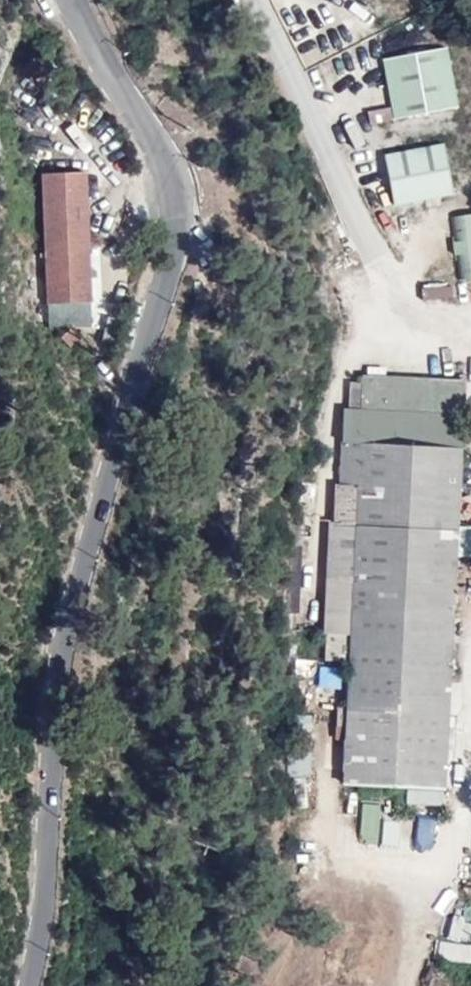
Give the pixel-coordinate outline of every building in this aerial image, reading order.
[(382,60),(393,119),(458,108),(448,49),(382,60)] [(444,142),(383,156),(395,207),(456,193),(444,142)] [(43,177),(48,301),(90,301),(87,174),(43,177)] [(452,215),(457,278),(470,277),(470,214),(452,215)] [(420,286),(422,302),(452,298),(450,281),(420,286)] [(71,329),(63,337),(71,344),(79,337),(71,329)] [(384,397),(389,379),(363,378),(362,413),(346,412),(342,480),(358,482),(358,488),(357,524),(363,525),(365,496),(384,397)] [(352,783),(364,784),(359,717),(377,514),(381,472),(390,410),(397,379),(389,379),(384,397),(365,496),(363,525),(359,616),(350,696),(347,732),(352,783)] [(364,784),(380,785),(375,716),(383,617),(397,446),(414,381),(397,379),(390,410),(381,472),(377,514),(359,717),(364,784)] [(375,716),(380,785),(444,789),(464,383),(414,381),(397,446),(383,617),(375,716)] [(357,524),(358,488),(337,487),(334,521),(357,524)] [(334,521),(330,520),(325,607),(352,609),(357,524),(334,521)] [(343,783),(352,783),(347,732),(350,696),(359,616),(363,525),(357,524),(352,609),(343,783)] [(394,799),(378,798),(377,828),(393,828),(394,799)] [(439,919),(457,922),(464,885),(447,881),(439,919)]
